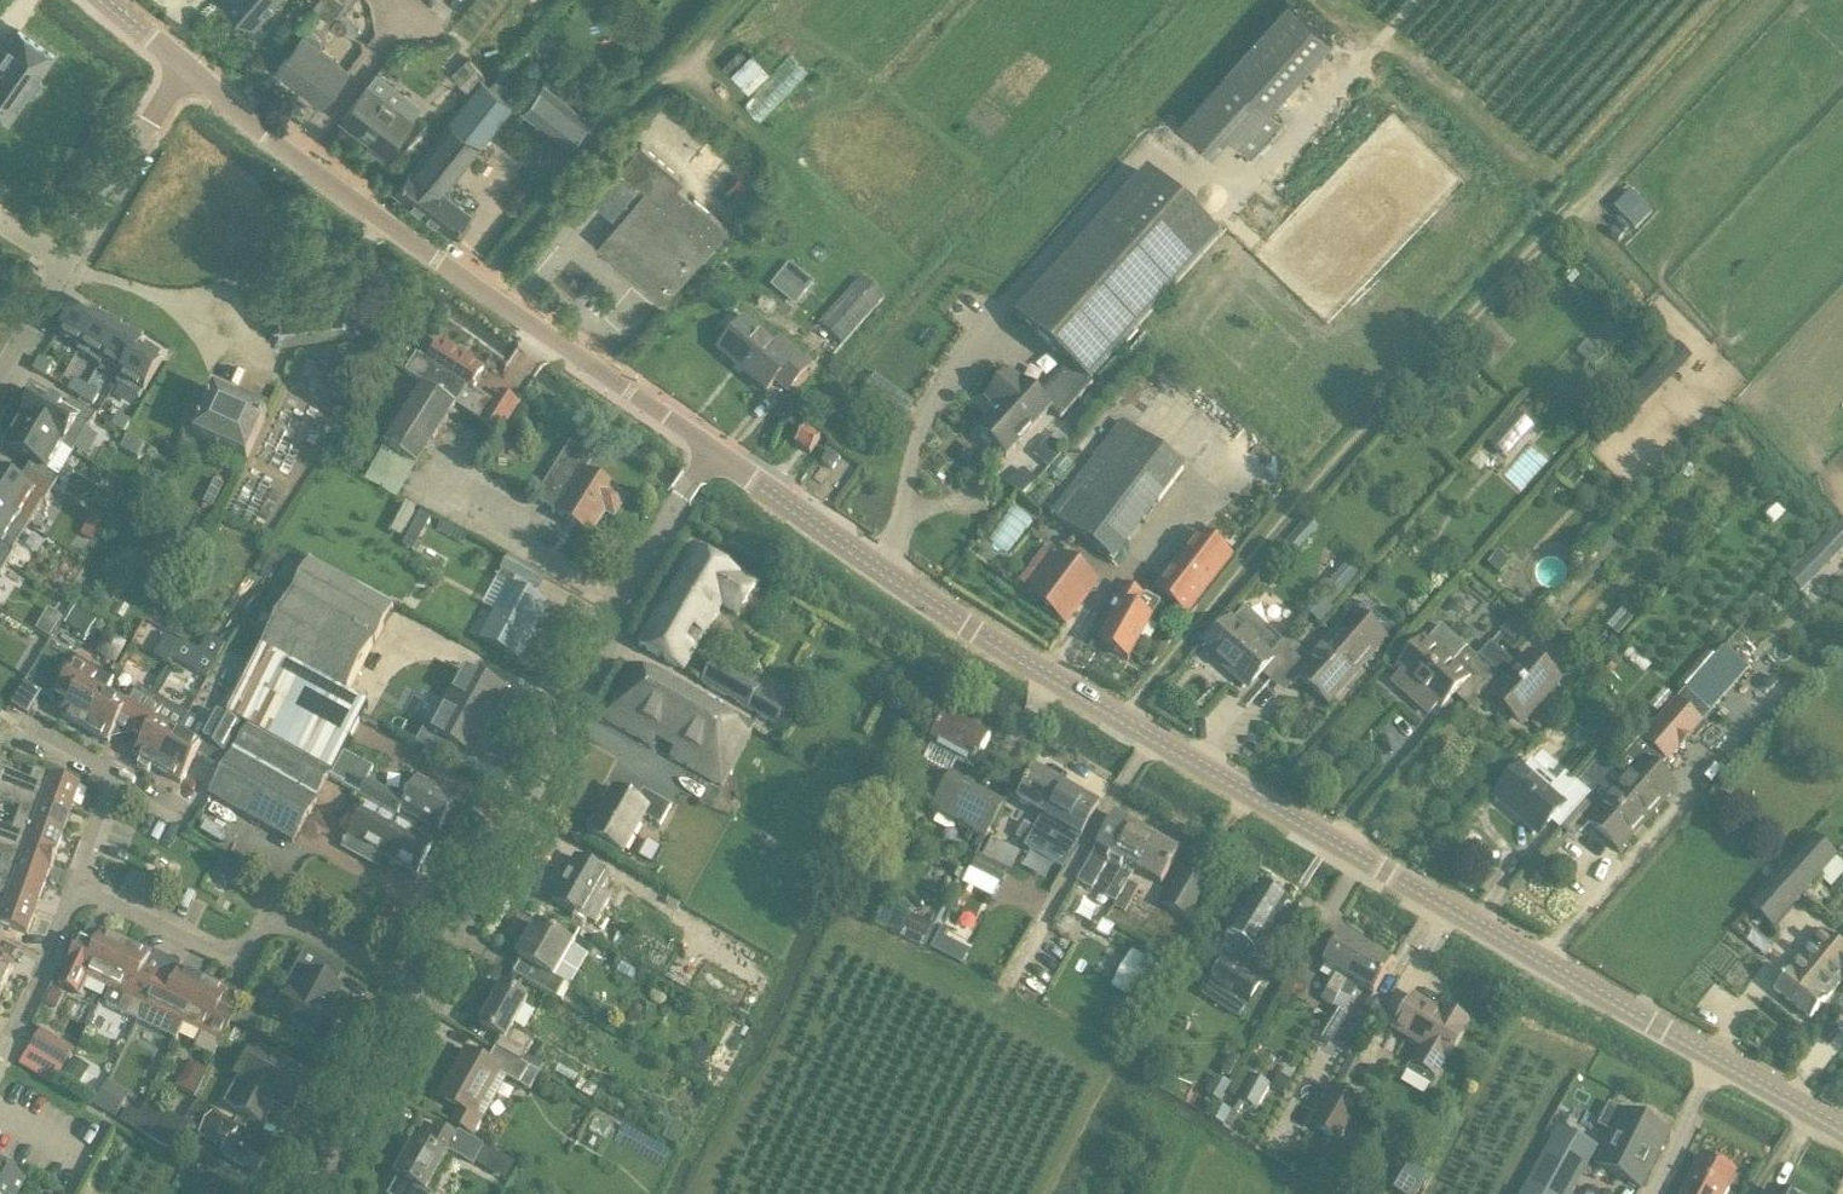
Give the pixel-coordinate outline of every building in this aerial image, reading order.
[(274,0),(220,0),(252,26),(274,0)] [(311,5),(329,20),(344,2),(342,0),(316,0),(311,5)] [(54,57),(21,34),(0,63),(0,112),(10,119),(54,57)] [(305,37),(303,39),(301,38),(277,70),(310,95),(314,90),(325,99),(346,71),(318,50),(320,48),(320,42),(311,35),(305,37)] [(1299,75),(1255,36),(1239,54),(1282,93),(1299,75)] [(472,61),(457,75),(471,88),(485,75),(472,61)] [(762,66),(743,86),(749,92),(769,73),(762,66)] [(442,192),(446,188),(513,103),(483,80),(396,190),(451,233),(468,212),(442,192)] [(567,147),(589,120),(543,84),(522,110),(567,147)] [(403,94),(393,107),(366,86),(342,119),(387,152),(420,107),(403,94)] [(1281,118),(1269,108),(1252,92),(1235,110),(1219,128),(1248,154),(1281,118)] [(640,143),(602,187),(602,188),(618,202),(607,214),(616,222),(599,242),(664,298),(727,225),(695,198),(693,199),(678,186),(684,179),(640,143)] [(1016,315),(1070,363),(1040,397),(1062,416),(1093,382),(1089,379),(1218,237),(1146,172),(1016,315)] [(1629,189),(1610,209),(1633,231),(1652,211),(1629,189)] [(796,305),(815,283),(790,262),(771,285),(796,305)] [(884,298),(863,278),(821,324),(832,335),(822,346),(832,355),(843,344),(884,298)] [(355,330),(358,327),(356,325),(360,318),(362,318),(362,313),(360,313),(359,301),(361,299),(359,294),(355,296),(351,291),(351,288),(347,286),(346,289),(337,290),(337,287),(333,288),(333,290),(324,291),(324,289),(319,289),(319,292),(310,293),(310,291),(305,291),(305,294),(296,295),(296,292),(292,293),(292,295),(281,297),(281,294),(277,294),(278,307),(271,308),(275,338),(283,337),(283,338),(286,338),(286,336),(297,335),(298,336),(302,336),(302,334),(311,333),(311,335),(316,334),(315,332),(325,331),(325,333),(330,333),(329,331),(339,330),(339,331),(344,331),(343,329),(353,328),(355,330)] [(80,302),(60,335),(82,348),(102,315),(80,302)] [(82,348),(79,353),(100,366),(103,361),(123,328),(102,315),(82,348)] [(787,390),(809,364),(797,354),(791,361),(744,321),(719,350),(767,390),(776,380),(787,390)] [(123,328),(103,361),(123,373),(144,341),(123,328)] [(119,379),(116,384),(139,398),(162,360),(141,347),(145,341),(144,341),(123,373),(119,379)] [(499,431),(517,403),(501,393),(495,403),(473,389),(476,385),(473,383),(482,369),(440,342),(428,361),(416,354),(405,372),(423,383),(423,384),(455,404),(456,403),(484,421),(499,431)] [(1605,446),(1693,358),(1677,343),(1590,432),(1605,446)] [(40,358),(34,368),(47,376),(53,365),(40,358)] [(1009,372),(986,398),(998,409),(979,431),(1006,456),(1051,407),(1023,382),(1022,384),(1009,372)] [(75,379),(69,389),(81,397),(88,386),(75,379)] [(455,404),(423,384),(384,445),(417,465),(455,404)] [(88,386),(81,397),(94,404),(100,394),(88,386)] [(247,459),(267,413),(214,390),(212,394),(199,388),(181,429),(194,435),(194,436),(247,459)] [(38,396),(22,421),(64,446),(73,453),(89,427),(90,428),(97,416),(70,400),(63,411),(38,396)] [(340,401),(333,413),(343,418),(347,421),(354,409),(350,406),(340,401)] [(1599,402),(1587,416),(1596,424),(1608,410),(1599,402)] [(113,412),(107,422),(119,430),(126,419),(113,412)] [(1507,460),(1534,429),(1515,412),(1488,443),(1507,460)] [(126,419),(119,430),(132,437),(138,427),(126,419)] [(14,435),(6,447),(32,463),(25,474),(52,490),(59,479),(48,472),(64,446),(22,421),(19,426),(14,435)] [(1055,513),(1115,561),(1132,540),(1093,510),(1124,472),(1162,502),(1188,469),(1128,421),(1055,513)] [(811,451),(819,439),(804,430),(796,442),(811,451)] [(1049,439),(1034,456),(1049,470),(1064,452),(1049,439)] [(593,458),(571,444),(536,499),(557,512),(557,513),(590,534),(604,512),(613,517),(624,499),(615,493),(616,492),(584,472),(593,458)] [(1506,473),(1521,487),(1548,459),(1532,444),(1506,473)] [(829,450),(822,461),(833,469),(840,458),(829,450)] [(29,527),(44,501),(45,502),(52,490),(25,474),(19,485),(0,474),(0,509),(29,527)] [(409,536),(420,507),(407,503),(396,531),(409,536)] [(8,565),(15,553),(13,552),(29,527),(0,509),(0,560),(8,565)] [(416,548),(433,516),(422,510),(405,543),(416,548)] [(1842,550),(1842,519),(1842,518),(1832,530),(1793,568),(1809,584),(1842,550)] [(1310,519),(1285,547),(1294,555),(1320,528),(1310,519)] [(1155,590),(1187,614),(1232,556),(1200,532),(1155,590)] [(1611,536),(1585,567),(1593,575),(1619,544),(1611,536)] [(284,559),(266,549),(254,571),(272,581),(284,559)] [(739,615),(756,586),(753,584),(753,580),(747,577),(743,578),(696,550),(640,645),(684,671),(722,605),(739,615)] [(1066,623),(1097,582),(1062,555),(1031,598),(1066,623)] [(537,589),(544,576),(509,557),(498,579),(511,586),(482,639),(519,658),(547,606),(530,595),(534,587),(537,589)] [(284,559),(272,581),(290,591),(302,569),(284,559)] [(309,562),(262,649),(346,694),(393,607),(309,562)] [(1144,597),(1124,586),(1107,617),(1112,621),(1100,643),(1128,659),(1151,618),(1151,619),(1161,602),(1146,593),(1144,597)] [(1551,593),(1536,609),(1556,628),(1571,612),(1551,593)] [(1322,599),(1310,614),(1322,624),(1334,610),(1322,599)] [(1623,604),(1603,628),(1615,638),(1635,614),(1623,604)] [(74,609),(65,624),(79,633),(76,637),(83,641),(95,622),(74,609)] [(1277,673),(1299,648),(1286,636),(1280,642),(1245,610),(1208,651),(1244,684),(1264,662),(1277,673)] [(1312,660),(1299,648),(1277,673),(1290,685),(1300,673),(1329,699),(1381,642),(1352,616),(1312,660)] [(1510,640),(1524,626),(1514,617),(1501,632),(1510,640)] [(1400,671),(1437,704),(1456,683),(1468,695),(1503,655),(1490,643),(1478,657),(1442,625),(1400,671)] [(108,629),(96,650),(117,662),(129,641),(108,629)] [(1721,645),(1708,660),(1736,684),(1749,670),(1721,645)] [(262,649),(227,712),(332,772),(368,706),(346,694),(262,649)] [(1516,667),(1503,655),(1468,695),(1481,707),(1493,694),(1522,720),(1555,684),(1525,657),(1516,667)] [(113,678),(78,659),(76,658),(57,694),(69,701),(61,716),(85,730),(104,694),(107,689),(113,678)] [(790,703),(715,660),(702,682),(777,725),(790,703)] [(751,735),(631,667),(602,718),(654,747),(657,741),(674,750),(671,756),(723,786),(751,735)] [(473,754),(506,693),(465,670),(434,726),(428,723),(417,743),(447,759),(455,745),(473,754)] [(1696,674),(1682,689),(1687,694),(1710,714),(1723,699),(1696,674)] [(25,681),(12,703),(28,713),(41,690),(25,681)] [(107,689),(104,694),(85,730),(108,743),(117,727),(130,734),(152,694),(138,687),(133,696),(125,691),(122,697),(107,689)] [(134,757),(157,770),(180,729),(188,714),(152,694),(130,734),(142,741),(134,757)] [(1702,722),(1677,700),(1641,739),(1667,762),(1702,722)] [(973,768),(989,736),(946,715),(930,747),(973,768)] [(249,728),(235,754),(233,753),(209,795),(293,842),(316,801),(315,800),(329,774),(249,728)] [(180,729),(157,770),(181,783),(203,742),(180,729)] [(1519,740),(1508,753),(1515,759),(1526,746),(1519,740)] [(404,801),(366,781),(373,768),(344,753),(332,776),(343,783),(342,785),(397,814),(399,810),(439,831),(456,799),(416,777),(404,801)] [(1603,806),(1589,794),(1566,820),(1580,832),(1591,820),(1620,846),(1674,785),(1645,759),(1603,806)] [(1596,759),(1576,782),(1589,794),(1610,771),(1596,759)] [(71,810),(80,785),(34,768),(30,780),(6,771),(0,772),(0,785),(71,810)] [(1042,815),(1059,784),(1034,770),(1017,800),(1042,815)] [(1566,820),(1589,794),(1576,782),(1560,801),(1524,770),(1499,798),(1535,830),(1554,809),(1566,820)] [(931,810),(985,838),(1004,804),(949,775),(931,810)] [(1021,853),(1020,853),(1010,870),(1034,883),(1050,854),(1038,848),(1053,821),(1081,837),(1098,806),(1059,784),(1042,815),(1043,815),(1035,829),(1034,828),(1026,842),(1027,843),(1021,853)] [(0,785),(0,801),(20,809),(17,819),(62,835),(71,810),(0,785)] [(661,825),(672,806),(644,790),(637,802),(614,789),(590,832),(624,851),(644,815),(661,825)] [(417,873),(433,842),(395,822),(395,823),(366,807),(350,837),(380,852),(379,853),(417,873)] [(1113,816),(1095,847),(1076,880),(1090,888),(1109,857),(1124,866),(1106,898),(1115,903),(1133,870),(1151,839),(1113,816)] [(17,819),(13,829),(0,825),(0,840),(54,860),(58,850),(57,850),(62,835),(17,819)] [(1026,842),(1034,828),(1024,823),(1016,837),(1026,842)] [(641,855),(658,862),(665,844),(648,837),(641,855)] [(983,855),(1010,870),(1020,853),(992,837),(983,855)] [(1133,870),(1115,903),(1116,904),(1114,906),(1126,913),(1139,889),(1129,882),(1135,872),(1158,885),(1176,854),(1151,839),(1133,870)] [(1776,928),(1841,862),(1816,839),(1754,906),(1776,928)] [(0,840),(0,856),(3,857),(0,866),(0,868),(45,884),(50,869),(51,869),(54,860),(0,840)] [(1010,870),(976,855),(968,871),(1002,887),(1010,870)] [(586,917),(609,877),(575,858),(553,899),(586,917)] [(222,861),(213,879),(227,886),(236,867),(222,861)] [(36,909),(45,884),(0,868),(0,896),(36,909)] [(1187,920),(1206,886),(1180,872),(1161,905),(1187,920)] [(1229,932),(1243,941),(1228,963),(1225,960),(1210,983),(1248,1007),(1262,986),(1240,972),(1284,901),(1259,885),(1229,932)] [(0,896),(0,924),(27,934),(36,909),(0,896)] [(1094,919),(1100,904),(1085,898),(1079,913),(1094,919)] [(907,930),(903,938),(922,946),(930,949),(940,928),(911,915),(905,929),(907,930)] [(1091,930),(1109,939),(1116,926),(1099,917),(1091,930)] [(588,953),(572,944),(538,925),(519,958),(522,960),(514,974),(562,1002),(571,987),(569,986),(588,953)] [(934,948),(966,962),(976,939),(943,925),(934,948)] [(1822,932),(1774,991),(1809,1019),(1840,982),(1840,981),(1842,978),(1842,949),(1822,932)] [(92,953),(79,946),(61,985),(81,995),(88,979),(106,987),(126,945),(101,933),(92,953)] [(1321,965),(1335,973),(1320,999),(1331,1006),(1364,948),(1339,934),(1321,965)] [(110,989),(106,999),(105,1000),(105,1001),(105,1002),(106,1003),(106,1004),(107,1004),(108,1005),(118,1010),(117,1012),(137,1022),(158,978),(144,971),(150,957),(126,945),(106,987),(110,989)] [(1390,963),(1364,948),(1331,1006),(1341,1012),(1357,986),(1372,994),(1390,963)] [(2,990),(14,966),(0,959),(0,989),(2,990)] [(176,1040),(183,1024),(204,982),(179,970),(173,984),(158,978),(137,1022),(176,1040)] [(281,1027),(292,1033),(297,1030),(327,1047),(330,1042),(336,1042),(342,1031),(338,1026),(341,1021),(325,1012),(330,1003),(331,1004),(340,988),(311,972),(297,997),(290,994),(277,1019),(281,1021),(281,1027)] [(228,994),(204,982),(183,1024),(202,1033),(194,1049),(214,1058),(244,994),(231,987),(228,994)] [(522,1064),(522,1063),(535,1040),(512,1028),(528,1000),(503,985),(481,1025),(502,1037),(495,1049),(522,1064)] [(47,1004),(58,1010),(65,994),(54,989),(47,1004)] [(1446,1059),(1468,1021),(1453,1012),(1450,1016),(1412,993),(1392,1028),(1422,1045),(1412,1061),(1434,1074),(1444,1058),(1446,1059)] [(1369,998),(1346,1038),(1360,1047),(1384,1007),(1369,998)] [(29,1050),(63,1071),(76,1050),(42,1029),(29,1050)] [(692,1049),(689,1057),(692,1066),(700,1068),(707,1065),(710,1056),(707,1048),(699,1046),(692,1049)] [(522,1064),(495,1049),(488,1063),(466,1050),(440,1097),(461,1109),(453,1122),(473,1133),(481,1119),(474,1115),(498,1072),(529,1089),(539,1072),(522,1063),(522,1064)] [(1312,1076),(1326,1082),(1337,1058),(1323,1051),(1312,1076)] [(306,1086),(310,1079),(281,1063),(279,1057),(270,1052),(264,1054),(260,1052),(244,1082),(237,1079),(224,1104),(260,1123),(273,1100),(292,1111),(296,1104),(302,1102),(308,1092),(306,1086)] [(64,1075),(81,1085),(91,1067),(75,1057),(64,1075)] [(1346,1065),(1340,1076),(1348,1081),(1354,1070),(1346,1065)] [(1281,1074),(1273,1087),(1285,1094),(1292,1080),(1281,1074)] [(1231,1086),(1217,1078),(1206,1096),(1221,1104),(1231,1086)] [(1238,1101),(1256,1111),(1269,1088),(1251,1078),(1238,1101)] [(118,1118),(134,1094),(111,1079),(95,1102),(118,1118)] [(183,1080),(178,1089),(195,1097),(199,1088),(183,1080)] [(1339,1139),(1359,1102),(1334,1089),(1315,1126),(1339,1139)] [(148,1102),(139,1116),(132,1127),(143,1134),(160,1109),(148,1102)] [(184,1124),(160,1109),(143,1134),(144,1134),(176,1153),(194,1124),(203,1129),(200,1133),(225,1148),(223,1153),(257,1174),(269,1155),(235,1134),(238,1129),(214,1114),(213,1115),(195,1105),(184,1124)] [(1624,1111),(1611,1105),(1600,1126),(1613,1133),(1597,1163),(1642,1186),(1669,1133),(1624,1110),(1624,1111)] [(132,1127),(139,1116),(129,1109),(122,1121),(132,1127)] [(397,1175),(400,1177),(391,1193),(434,1193),(427,1191),(449,1151),(468,1161),(476,1147),(435,1124),(423,1145),(416,1141),(397,1175)] [(1529,1187),(1525,1193),(1575,1193),(1599,1147),(1559,1128),(1529,1187)] [(1735,1173),(1702,1156),(1683,1193),(1724,1193),(1735,1173)] [(1427,1175),(1406,1164),(1396,1182),(1416,1193),(1427,1175)] [(24,1183),(0,1170),(0,1193),(18,1193),(24,1183)]
